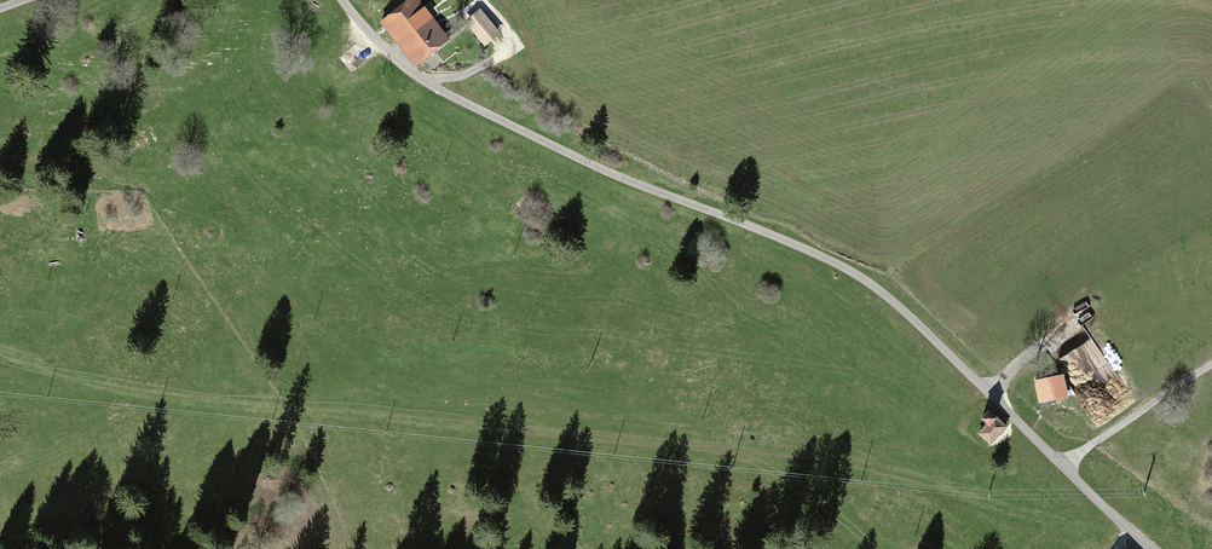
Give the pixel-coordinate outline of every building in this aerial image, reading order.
[(383,23),(416,65),(449,39),(418,0),(413,0),(383,23)] [(500,28),(483,8),(471,18),(488,39),(500,28)] [(990,421),(978,432),(989,442),(1000,431),(990,421)]
